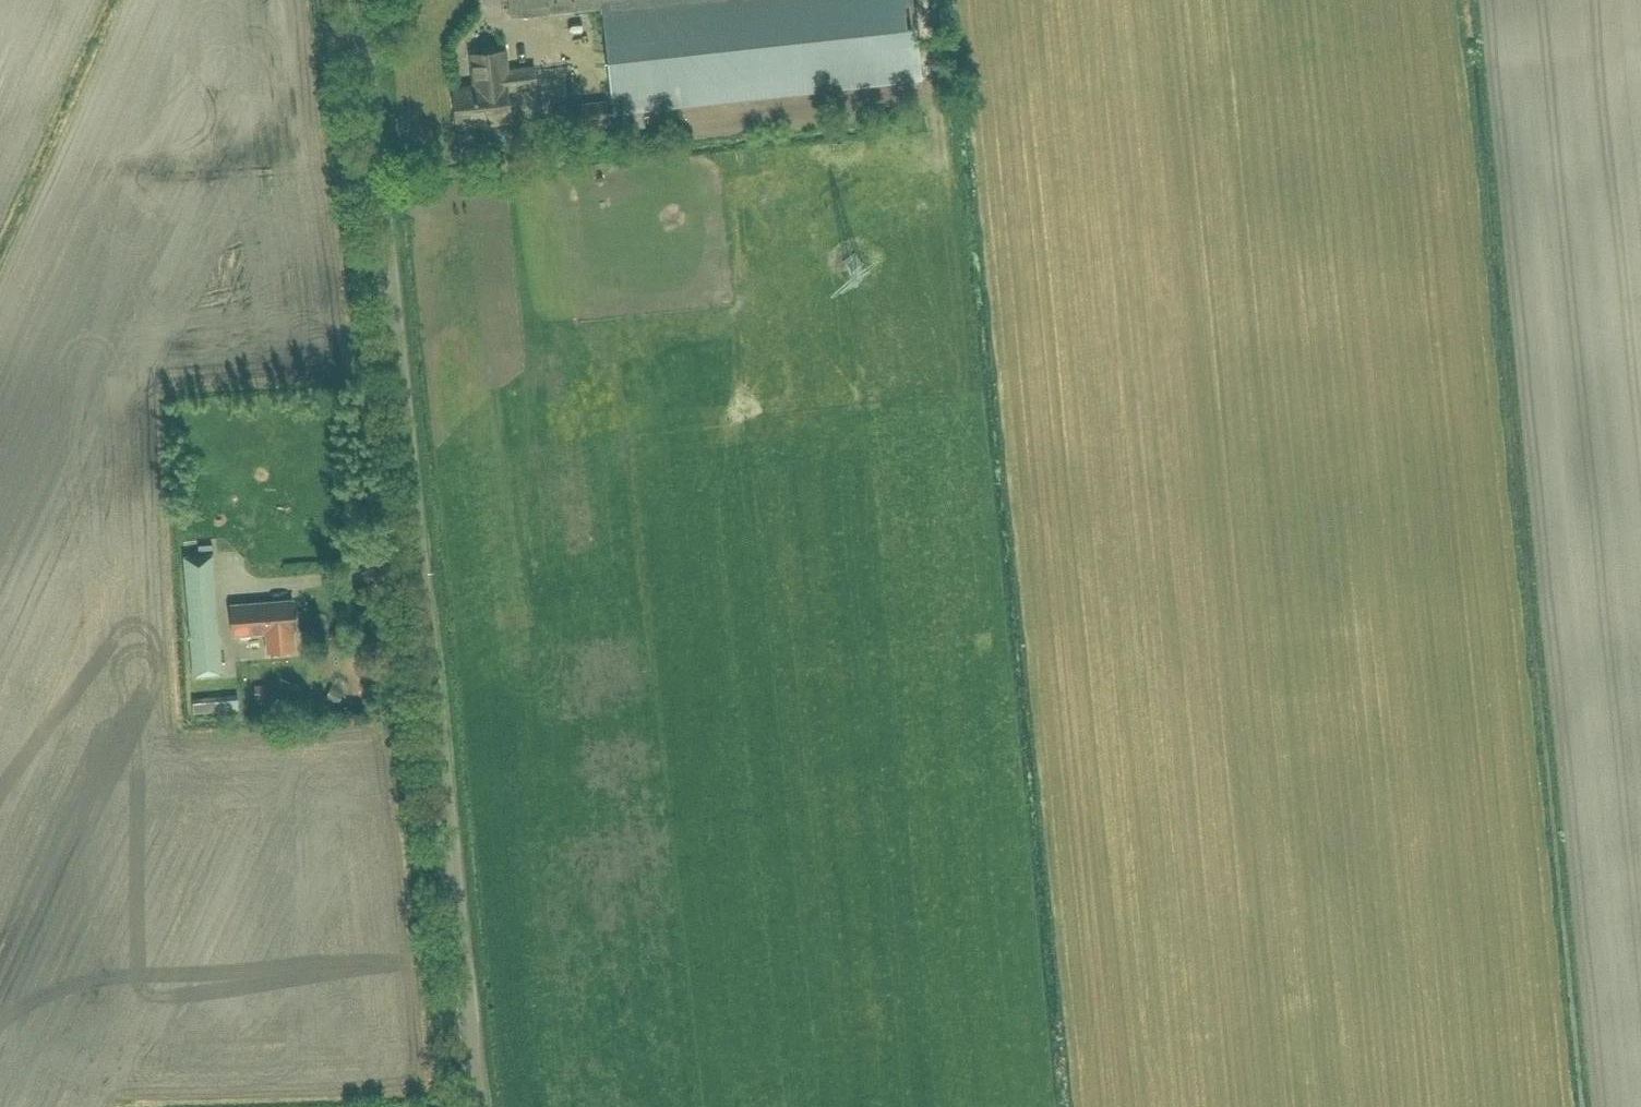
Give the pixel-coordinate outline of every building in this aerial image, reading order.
[(511,16),(602,6),(613,113),(609,114),(610,129),(643,125),(641,110),(921,79),(912,0),(509,0),(511,16)] [(504,48),(484,50),(471,52),(475,85),(453,87),(457,124),(510,118),(506,87),(535,84),(533,67),(506,70),(504,48)] [(609,129),(606,100),(553,106),(557,135),(609,129)] [(212,558),(184,561),(194,680),(223,678),(212,558)] [(292,599),(230,604),(233,635),(266,632),(268,651),(295,649),(293,629),(295,629),(292,599)] [(192,697),(194,712),(216,711),(215,695),(192,697)]
